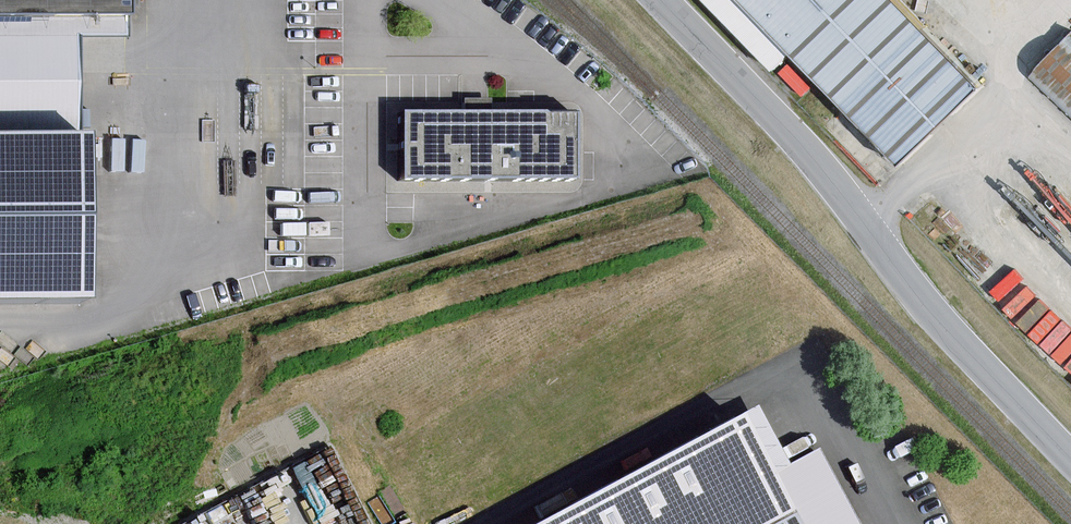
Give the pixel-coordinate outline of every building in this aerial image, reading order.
[(68,36),(118,36),(118,0),(0,0),(0,36),(68,36)] [(901,162),(983,86),(902,0),(749,0),(901,162)] [(1070,109),(1070,27),(1070,26),(1028,70),(1070,109)] [(0,36),(0,146),(69,146),(68,36),(0,36)] [(569,114),(397,113),(397,178),(569,179),(569,114)] [(69,146),(0,146),(0,309),(70,309),(69,146)] [(1000,203),(1070,275),(1070,178),(1049,155),(1000,203)] [(516,523),(864,523),(819,440),(789,456),(757,395),(516,523)]
